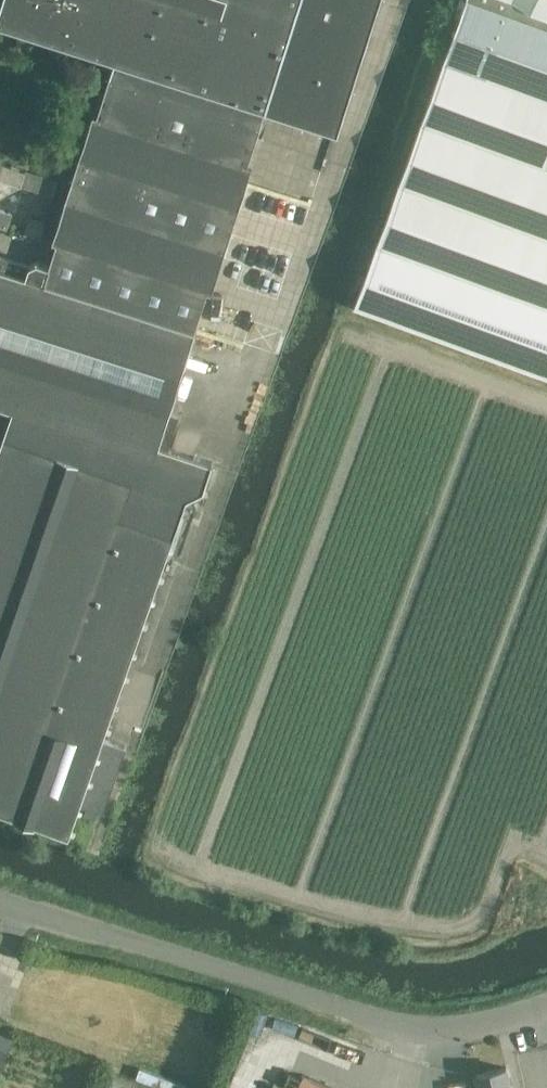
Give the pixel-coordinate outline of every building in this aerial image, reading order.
[(13,409),(156,455),(159,444),(169,447),(179,414),(170,411),(198,319),(208,288),(266,108),(338,132),(380,0),(2,0),(0,7),(0,23),(115,60),(98,113),(93,112),(53,240),(57,241),(49,264),(37,261),(29,265),(0,256),(0,405),(13,409)] [(377,243),(354,305),(546,375),(546,166),(545,165),(546,161),(546,0),(466,0),(377,243)] [(20,186),(24,172),(0,164),(0,180),(20,186)] [(6,227),(10,212),(0,209),(0,225),(6,227)] [(69,834),(80,804),(86,806),(84,814),(94,818),(97,810),(103,812),(126,746),(103,737),(130,659),(143,663),(174,574),(161,569),(187,497),(204,488),(213,461),(169,447),(159,444),(156,455),(13,409),(0,446),(0,809),(69,834)] [(3,1063),(13,1038),(0,1032),(0,1062),(3,1063)] [(506,1067),(476,1074),(479,1087),(511,1087),(506,1067)]
